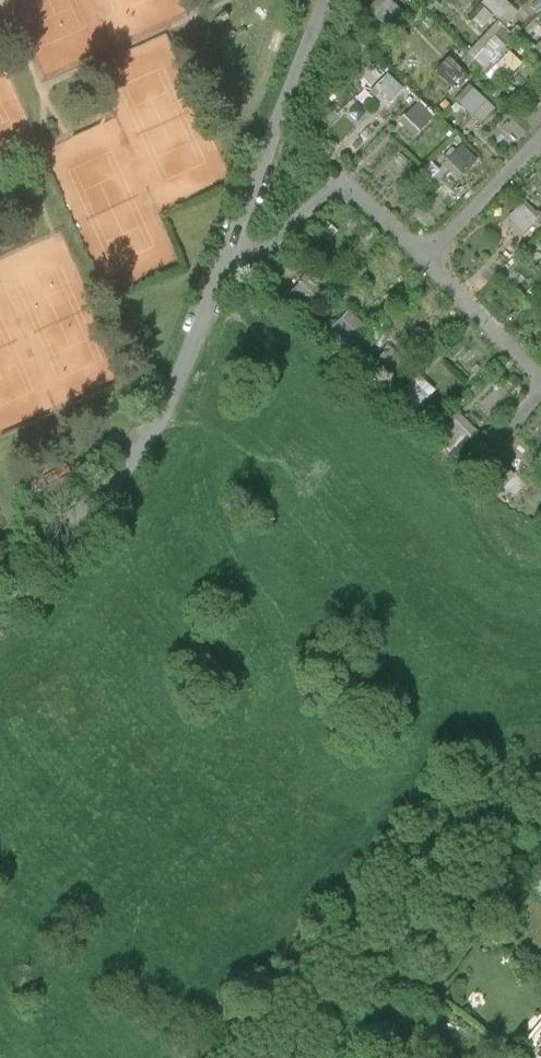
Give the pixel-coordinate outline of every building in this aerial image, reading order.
[(494,18),(507,4),(503,0),(478,0),(477,2),(494,18)] [(461,52),(478,70),(510,40),(494,22),(461,52)] [(429,70),(452,92),(467,75),(445,54),(429,70)] [(382,107),(402,88),(386,71),(366,89),(382,107)] [(454,102),(475,122),(490,107),(469,86),(454,102)] [(412,137),(432,116),(414,99),(394,120),(412,137)] [(454,180),(475,161),(459,144),(438,163),(454,180)] [(503,218),(518,233),(536,216),(521,200),(503,218)] [(284,294),(299,308),(311,295),(295,281),(284,294)] [(336,348),(354,325),(339,312),(320,335),(336,348)] [(384,378),(392,358),(375,351),(367,372),(384,378)] [(482,476),(497,490),(511,476),(496,462),(482,476)]
